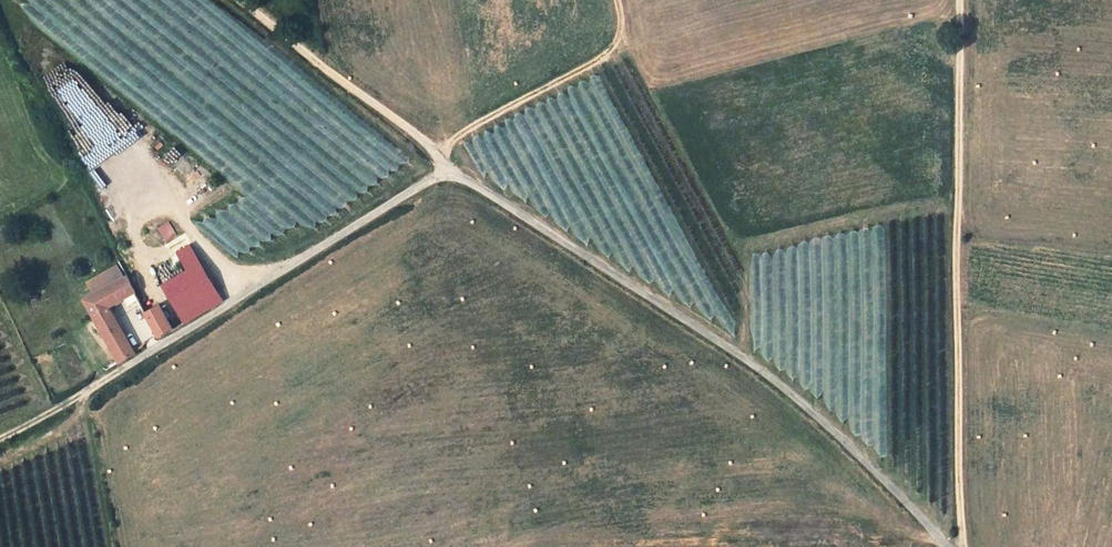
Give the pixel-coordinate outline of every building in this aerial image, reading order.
[(215,214),(205,219),(221,251),(242,252),(253,247),(261,247),(261,240),(263,240),(279,233),(280,217),(289,217),(297,213),(294,208),(291,209),(279,209),(280,198),(276,191),(276,205),(272,196),(263,196),(262,208),(255,212),(262,212),(262,223),(251,223),(250,220),(239,225),(233,212),(228,215),(215,214)] [(153,224),(164,242),(177,234),(166,217),(153,224)] [(186,247),(165,259),(174,277),(161,285),(180,316),(216,295),(218,294),(188,246),(186,247)] [(148,264),(161,285),(174,277),(165,259),(163,256),(148,264)] [(148,264),(139,269),(150,290),(161,285),(148,264)] [(133,292),(158,337),(170,330),(172,329),(150,290),(139,269),(125,277),(133,292)] [(133,292),(125,277),(84,299),(120,363),(135,354),(134,352),(108,307),(133,292)] [(216,295),(180,316),(184,324),(221,302),(216,295)] [(173,328),(182,323),(169,301),(161,306),(173,328)]
